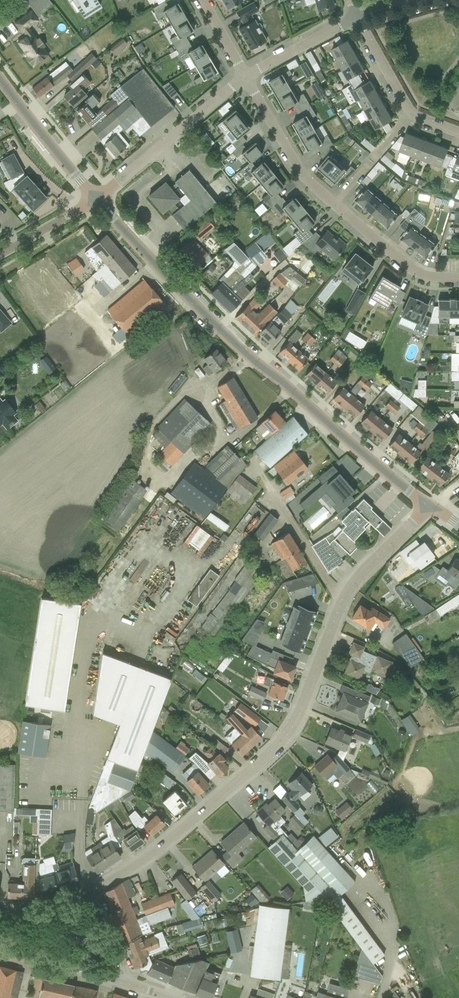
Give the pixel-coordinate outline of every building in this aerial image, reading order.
[(37,16),(52,4),(49,0),(25,0),(37,16)] [(99,7),(95,0),(77,0),(82,9),(80,10),(84,17),(99,7)] [(227,10),(242,1),(241,0),(222,0),(227,10)] [(305,4),(315,1),(318,11),(333,6),(332,0),(304,0),(305,4)] [(421,11),(433,8),(431,0),(423,0),(419,1),(421,11)] [(165,1),(152,8),(158,19),(165,15),(171,25),(185,17),(177,3),(169,8),(165,1)] [(253,2),(235,12),(240,20),(241,20),(244,26),(238,29),(250,50),(252,48),(253,50),(259,47),(259,45),(266,41),(259,30),(261,29),(261,27),(260,24),(258,23),(256,24),(254,20),(253,20),(250,15),(258,10),(253,2)] [(37,20),(31,11),(15,23),(21,32),(23,31),(26,35),(17,42),(28,56),(26,57),(31,65),(33,63),(34,65),(48,55),(42,47),(44,46),(39,39),(37,40),(27,27),(37,20)] [(193,30),(185,17),(171,25),(176,35),(170,39),(176,50),(189,42),(185,35),(193,30)] [(47,29),(53,32),(58,24),(52,20),(47,29)] [(339,36),(333,39),(338,46),(331,50),(337,60),(353,51),(347,41),(343,43),(339,36)] [(110,49),(115,56),(125,48),(124,46),(127,44),(122,39),(110,49)] [(193,49),(189,42),(176,50),(169,54),(171,58),(178,54),(182,61),(189,57),(195,67),(209,58),(202,46),(203,46),(203,45),(202,46),(201,44),(193,49)] [(312,66),(317,63),(310,51),(305,54),(312,66)] [(353,51),(337,60),(342,69),(358,60),(358,59),(359,58),(356,54),(355,55),(353,51)] [(72,71),(66,76),(71,81),(90,64),(96,59),(91,54),(72,71)] [(196,84),(217,72),(216,71),(217,70),(216,70),(209,58),(195,67),(200,76),(193,80),(196,84)] [(342,69),(351,84),(351,85),(363,78),(360,72),(363,70),(364,71),(364,70),(363,68),(364,67),(362,63),(361,64),(358,60),(342,69)] [(306,61),(299,65),(306,79),(313,75),(306,61)] [(71,89),(64,96),(73,106),(80,100),(86,95),(81,90),(89,83),(85,77),(94,69),(90,64),(71,81),(70,82),(74,87),(71,89)] [(51,73),(32,88),(39,97),(66,76),(72,71),(72,70),(68,66),(54,77),(51,73)] [(143,68),(120,86),(128,96),(129,97),(128,98),(149,124),(172,106),(173,108),(174,108),(143,68)] [(118,69),(113,74),(118,80),(123,76),(118,69)] [(268,82),(276,96),(291,87),(285,78),(292,74),(290,70),(268,82)] [(319,70),(315,72),(321,81),(325,79),(319,70)] [(351,85),(351,84),(347,87),(356,102),(357,101),(360,100),(376,91),(375,89),(376,89),(374,85),(373,85),(370,80),(369,81),(370,81),(366,83),(363,78),(351,85)] [(168,82),(162,87),(171,99),(177,94),(168,82)] [(343,83),(337,86),(344,102),(350,99),(343,83)] [(128,96),(120,86),(110,95),(113,98),(101,108),(106,114),(118,104),(118,105),(128,96)] [(276,96),(284,110),(293,105),(297,112),(310,104),(303,93),(297,97),(291,87),(276,96)] [(321,88),(315,92),(319,98),(325,95),(321,88)] [(365,109),(381,100),(380,99),(381,98),(379,94),(378,95),(376,91),(360,100),(357,101),(361,108),(364,107),(365,109)] [(86,103),(76,111),(87,123),(96,114),(91,108),(100,100),(93,93),(84,101),(86,103)] [(128,98),(100,122),(92,128),(91,128),(110,150),(108,151),(113,158),(128,145),(118,132),(122,128),(124,130),(126,133),(132,128),(139,136),(150,126),(149,124),(128,98)] [(370,119),(386,110),(385,108),(387,108),(384,104),(383,104),(381,100),(365,109),(361,111),(366,121),(370,119)] [(310,104),(297,112),(301,119),(292,124),(300,137),(315,129),(309,119),(316,115),(310,104)] [(224,118),(230,113),(223,105),(218,110),(224,118)] [(241,119),(238,115),(238,114),(235,110),(230,113),(224,118),(221,121),(216,125),(224,134),(228,130),(243,119),(243,118),(241,119)] [(342,110),(338,112),(343,121),(351,117),(349,114),(345,116),(342,110)] [(386,110),(370,119),(376,128),(382,125),(387,133),(391,128),(388,122),(392,119),(386,110)] [(351,117),(343,121),(349,131),(356,126),(351,117)] [(241,135),(250,128),(246,124),(245,124),(242,120),(243,119),(228,130),(224,134),(231,143),(236,149),(242,144),(246,141),(241,135)] [(329,146),(333,144),(327,135),(321,139),(315,129),(300,138),(308,151),(317,146),(321,153),(323,152),(327,148),(329,146)] [(206,132),(201,136),(209,146),(213,143),(206,132)] [(410,154),(417,137),(406,134),(405,138),(401,136),(396,141),(391,147),(400,151),(399,156),(408,159),(410,154)] [(417,137),(410,154),(421,158),(427,141),(425,141),(426,139),(422,138),(421,139),(417,137)] [(364,138),(361,143),(371,152),(375,147),(364,138)] [(226,140),(219,145),(223,151),(230,146),(226,140)] [(427,141),(421,158),(431,162),(437,145),(436,144),(436,143),(432,141),(431,143),(427,141)] [(251,161),(263,151),(262,151),(258,147),(259,147),(255,142),(246,149),(242,144),(236,149),(232,152),(236,157),(241,154),(249,163),(251,161)] [(431,162),(447,168),(452,156),(446,153),(447,149),(448,150),(448,149),(446,148),(446,147),(442,145),(441,146),(437,145),(431,162)] [(333,150),(329,146),(327,148),(323,152),(321,153),(318,155),(324,160),(317,168),(326,176),(338,163),(329,155),(333,150)] [(388,151),(380,159),(391,169),(395,164),(391,160),(394,157),(388,151)] [(25,177),(23,175),(22,173),(23,172),(13,154),(1,160),(11,179),(13,178),(14,181),(17,184),(13,188),(19,195),(18,197),(19,199),(20,201),(22,203),(24,203),(26,203),(32,210),(46,198),(39,190),(40,189),(34,183),(33,184),(26,176),(25,177)] [(447,168),(445,175),(458,180),(458,155),(458,158),(452,156),(447,168)] [(273,174),(265,163),(265,162),(264,163),(263,161),(256,168),(251,161),(249,163),(239,171),(247,181),(253,176),(260,185),(273,174)] [(326,176),(335,184),(342,176),(347,180),(355,170),(351,166),(347,170),(338,163),(326,176)] [(183,229),(191,223),(215,202),(195,177),(189,169),(174,182),(175,183),(169,188),(165,182),(148,196),(162,212),(167,208),(172,214),(171,215),(177,222),(183,229)] [(276,192),(283,186),(282,185),(283,184),(282,184),(273,174),(260,185),(264,190),(267,193),(261,198),(269,208),(270,207),(281,198),(276,192)] [(371,179),(367,175),(362,181),(367,185),(371,179)] [(389,184),(393,188),(398,182),(400,180),(395,177),(389,184)] [(458,193),(458,180),(455,179),(450,191),(458,194),(458,193)] [(398,182),(393,188),(398,192),(403,187),(398,182)] [(363,208),(364,206),(375,194),(366,187),(356,199),(359,202),(358,203),(363,208)] [(375,194),(364,206),(372,213),(383,201),(375,194)] [(437,194),(436,197),(434,203),(440,205),(441,202),(442,199),(443,197),(437,194)] [(304,209),(296,199),(297,198),(296,198),(295,198),(294,197),(286,204),(281,198),(270,207),(278,216),(284,211),(291,220),(304,209)] [(441,202),(448,205),(448,204),(451,205),(452,200),(443,197),(442,199),(441,202)] [(372,213),(380,220),(381,220),(391,208),(383,201),(372,213)] [(381,220),(380,220),(379,221),(384,226),(385,224),(389,227),(399,215),(391,208),(381,220)] [(304,209),(291,220),(298,229),(292,234),(300,244),(301,243),(312,234),(307,228),(314,222),(304,209)] [(406,209),(401,214),(406,218),(410,213),(406,209)] [(410,213),(406,218),(411,222),(415,217),(410,213)] [(214,227),(207,218),(191,231),(198,239),(214,227)] [(409,246),(410,244),(419,231),(411,225),(401,238),(405,240),(403,242),(409,246)] [(312,234),(301,243),(313,253),(319,247),(333,260),(346,245),(339,238),(337,240),(337,239),(336,240),(333,237),(334,237),(327,230),(321,237),(315,232),(312,234)] [(419,231),(410,244),(418,250),(417,252),(428,238),(419,231)] [(111,290),(135,270),(105,235),(86,251),(94,261),(93,263),(98,269),(91,275),(97,282),(101,278),(111,290)] [(263,235),(254,242),(261,250),(269,244),(263,235)] [(428,238),(417,252),(422,256),(424,254),(427,257),(437,244),(428,238)] [(186,243),(182,247),(175,254),(193,272),(204,261),(202,260),(207,255),(202,249),(193,240),(188,245),(186,243)] [(233,242),(225,249),(235,259),(239,264),(240,265),(247,258),(248,258),(233,242)] [(254,242),(243,251),(255,266),(266,256),(261,250),(254,242)] [(280,248),(274,253),(280,261),(286,256),(280,248)] [(297,252),(294,257),(301,262),(305,258),(297,252)] [(372,267),(354,253),(344,267),(341,271),(349,277),(352,273),(361,281),(372,267)] [(76,257),(67,263),(75,274),(84,269),(76,257)] [(295,273),(289,280),(298,288),(313,270),(304,262),(296,272),(295,273)] [(211,264),(207,268),(211,273),(215,269),(211,264)] [(289,267),(281,272),(289,280),(295,273),(296,272),(289,267)] [(217,286),(211,293),(210,293),(218,301),(229,289),(230,290),(241,281),(244,278),(235,268),(226,277),(223,274),(219,279),(221,282),(217,286)] [(319,277),(325,282),(330,276),(323,271),(319,277)] [(287,281),(279,273),(271,280),(280,288),(287,281)] [(404,292),(380,278),(369,297),(387,308),(391,300),(393,302),(392,303),(398,307),(404,292)] [(131,336),(159,313),(166,306),(166,305),(144,280),(143,280),(136,286),(107,311),(130,337),(131,336)] [(229,289),(218,301),(230,312),(249,291),(244,287),(245,284),(241,281),(230,290),(229,289)] [(345,310),(353,314),(365,293),(357,289),(345,310)] [(255,296),(235,317),(245,327),(258,315),(253,310),(261,302),(255,296)] [(409,297),(401,315),(416,322),(412,330),(425,336),(429,323),(430,317),(423,314),(427,305),(420,302),(421,301),(415,299),(415,300),(409,297)] [(448,317),(458,317),(458,300),(455,300),(455,298),(448,298),(448,300),(448,317)] [(269,322),(266,325),(259,333),(269,343),(280,332),(274,327),(281,320),(283,323),(290,316),(290,315),(297,307),(289,299),(283,308),(276,315),(270,322),(269,322)] [(430,317),(429,323),(438,323),(438,317),(448,317),(448,300),(437,300),(437,306),(433,306),(430,317)] [(258,315),(245,327),(253,335),(275,312),(267,305),(258,315)] [(1,331),(10,323),(0,311),(0,331),(1,331)] [(339,339),(358,346),(362,336),(342,329),(339,339)] [(279,352),(289,361),(298,351),(292,346),(301,335),(295,330),(286,340),(288,342),(279,352)] [(301,340),(304,344),(311,337),(307,333),(301,340)] [(311,337),(304,344),(308,347),(315,340),(311,337)] [(202,368),(208,376),(212,372),(213,372),(226,362),(216,349),(203,360),(207,365),(202,368)] [(298,351),(289,361),(299,370),(307,360),(298,351)] [(339,356),(335,353),(329,360),(333,363),(339,356)] [(339,356),(333,363),(338,367),(347,357),(341,353),(339,356)] [(37,356),(32,359),(43,372),(47,368),(37,356)] [(314,364),(311,367),(305,375),(316,384),(325,373),(314,364)] [(375,369),(369,364),(364,370),(370,375),(375,369)] [(194,371),(200,379),(204,376),(198,368),(194,371)] [(450,381),(458,381),(458,372),(457,371),(451,371),(450,381)] [(325,373),(316,384),(326,393),(336,382),(325,373)] [(342,387),(339,391),(332,399),(344,408),(353,397),(362,387),(366,380),(369,376),(365,373),(348,393),(342,387)] [(174,393),(186,378),(181,374),(168,389),(174,393)] [(219,404),(236,431),(258,418),(233,377),(216,387),(225,401),(219,404)] [(366,380),(362,387),(366,391),(371,385),(371,384),(373,382),(370,380),(368,382),(366,380)] [(398,389),(409,391),(411,382),(401,380),(398,389)] [(383,389),(390,395),(396,388),(390,382),(383,389)] [(414,389),(412,397),(425,397),(425,389),(414,389)] [(410,399),(403,393),(398,399),(405,405),(410,399)] [(353,397),(344,408),(354,417),(364,406),(353,397)] [(2,423),(7,429),(17,421),(12,415),(15,413),(5,400),(2,401),(0,399),(0,425),(2,423)] [(184,399),(156,428),(158,430),(152,436),(164,448),(158,454),(160,456),(155,462),(166,472),(211,424),(184,399)] [(385,406),(389,410),(394,404),(390,400),(385,406)] [(39,401),(35,405),(41,413),(46,409),(39,401)] [(394,404),(389,410),(394,414),(399,408),(394,404)] [(412,430),(417,433),(430,417),(431,416),(418,405),(410,414),(418,422),(412,430)] [(271,433),(284,421),(274,410),(260,422),(261,423),(255,428),(266,440),(272,435),(271,433)] [(369,411),(367,414),(360,422),(371,431),(380,420),(369,411)] [(266,440),(266,441),(254,451),(269,468),(299,440),(307,433),(293,417),(285,423),(272,435),(266,440)] [(409,444),(400,455),(410,463),(420,452),(422,455),(438,436),(432,431),(431,432),(430,431),(436,423),(430,417),(417,433),(422,437),(427,431),(430,433),(424,439),(421,444),(419,442),(414,448),(409,444)] [(380,420),(371,431),(382,440),(391,429),(380,420)] [(397,434),(395,438),(388,445),(400,455),(409,444),(397,434)] [(440,451),(442,452),(445,455),(450,448),(455,441),(451,437),(440,451)] [(203,470),(228,488),(239,475),(246,466),(240,457),(239,458),(226,445),(205,466),(206,466),(203,470)] [(450,448),(445,455),(450,458),(455,452),(450,448)] [(293,451),(273,467),(286,484),(307,468),(293,451)] [(417,468),(428,477),(437,465),(426,456),(417,468)] [(170,494),(203,519),(225,490),(226,491),(228,488),(203,470),(193,462),(170,494)] [(437,465),(428,477),(439,486),(448,474),(437,465)] [(326,480),(315,489),(321,496),(323,494),(333,505),(331,507),(337,514),(345,506),(349,503),(354,499),(350,495),(354,491),(350,486),(353,484),(340,469),(337,471),(338,472),(327,481),(326,480)] [(228,488),(226,491),(237,499),(235,502),(241,506),(243,503),(244,503),(255,488),(239,475),(228,488)] [(100,517),(119,530),(147,490),(128,477),(100,517)] [(279,494),(283,500),(292,494),(294,493),(289,487),(279,494)] [(292,494),(283,500),(287,505),(296,499),(292,494)] [(312,545),(311,546),(327,572),(337,566),(333,559),(338,556),(340,558),(346,552),(349,555),(357,546),(358,545),(353,540),(361,532),(369,523),(373,527),(383,536),(391,528),(370,508),(371,507),(367,503),(363,498),(357,505),(352,510),(350,509),(349,510),(346,507),(344,508),(337,515),(342,521),(341,522),(345,525),(341,530),(342,531),(336,537),(332,532),(319,540),(312,545)] [(270,514),(254,535),(262,541),(278,520),(270,514)] [(195,554),(199,557),(213,538),(196,525),(182,544),(185,547),(189,543),(198,550),(195,554)] [(306,563),(287,532),(273,541),(274,542),(270,544),(280,560),(276,563),(285,579),(294,574),(293,571),(306,563)] [(218,551),(225,547),(221,538),(214,542),(218,551)] [(415,541),(400,552),(413,570),(418,567),(419,569),(427,564),(434,559),(432,556),(433,556),(423,543),(419,546),(415,541)] [(455,558),(447,570),(442,566),(439,570),(433,566),(419,574),(432,583),(435,580),(444,587),(446,584),(453,589),(458,581),(458,560),(455,558)] [(201,627),(214,637),(248,591),(252,593),(254,590),(251,588),(263,572),(248,560),(234,580),(235,581),(211,614),(210,613),(205,620),(206,620),(201,627)] [(386,578),(398,571),(393,563),(381,570),(386,578)] [(196,607),(218,576),(209,569),(187,600),(196,607)] [(317,583),(312,574),(284,582),(287,592),(317,583)] [(399,604),(403,609),(407,606),(409,609),(413,606),(411,604),(412,603),(399,586),(394,589),(403,602),(399,604)] [(458,603),(458,594),(422,617),(427,625),(438,619),(437,618),(458,603)] [(41,598),(24,704),(64,710),(80,604),(41,598)] [(286,621),(279,641),(283,642),(282,646),(300,653),(301,651),(302,651),(303,648),(303,647),(304,644),(305,644),(306,640),(305,640),(311,625),(312,625),(313,622),(313,621),(314,617),(315,618),(316,614),(315,614),(316,612),(297,605),(296,608),(292,607),(288,616),(287,615),(285,620),(286,621)] [(351,617),(360,623),(366,627),(370,629),(374,621),(383,627),(389,619),(379,613),(371,608),(369,611),(359,605),(351,617)] [(256,619),(248,630),(259,635),(264,622),(256,619)] [(255,646),(259,635),(248,630),(241,640),(252,645),(255,646)] [(405,634),(392,643),(409,667),(423,657),(419,652),(409,639),(405,634)] [(409,639),(419,652),(422,650),(412,638),(409,639)] [(344,673),(353,677),(358,680),(362,671),(370,675),(371,671),(385,677),(391,663),(377,656),(376,657),(362,651),(363,647),(353,643),(348,653),(352,655),(344,673)] [(252,645),(246,655),(266,665),(274,668),(272,672),(290,680),(295,667),(280,661),(282,655),(272,651),(271,654),(255,646),(252,645)] [(285,658),(297,662),(299,656),(288,651),(285,658)] [(87,808),(87,811),(95,811),(96,810),(96,812),(104,807),(117,798),(121,795),(129,790),(130,790),(132,785),(139,763),(171,679),(102,653),(92,714),(119,724),(88,808),(87,808)] [(266,677),(263,684),(270,687),(267,694),(282,700),(287,687),(274,682),(275,680),(266,677)] [(367,702),(370,696),(342,684),(339,690),(343,692),(334,711),(360,722),(368,703),(367,702)] [(247,694),(263,701),(266,693),(250,686),(247,694)] [(369,702),(377,705),(380,699),(372,695),(369,702)] [(387,710),(389,705),(381,701),(379,706),(387,710)] [(241,702),(234,710),(255,725),(261,717),(241,702)] [(62,718),(63,711),(49,709),(48,716),(62,718)] [(226,718),(225,719),(229,723),(234,728),(234,729),(240,735),(250,747),(261,737),(254,730),(251,726),(247,730),(232,713),(226,718)] [(17,752),(45,756),(50,725),(21,720),(17,752)] [(234,728),(224,736),(231,744),(234,748),(241,755),(250,747),(240,735),(234,729),(234,728)] [(331,728),(325,742),(338,748),(336,754),(336,755),(336,754),(342,761),(346,752),(344,751),(351,734),(344,731),(343,733),(331,728)] [(352,736),(366,743),(369,736),(355,730),(352,736)] [(152,731),(146,747),(151,751),(149,754),(172,771),(178,764),(184,756),(152,731)] [(219,742),(215,747),(224,753),(228,748),(219,742)] [(195,752),(188,758),(194,763),(205,774),(207,772),(212,769),(218,776),(228,767),(222,761),(224,759),(219,753),(216,755),(209,748),(204,753),(210,760),(207,763),(201,757),(195,752)] [(358,772),(349,768),(342,761),(336,754),(336,755),(331,759),(327,755),(314,766),(323,776),(326,780),(333,774),(337,779),(339,777),(345,784),(355,775),(358,772)] [(139,763),(132,785),(140,788),(148,766),(139,763)] [(14,810),(15,764),(0,764),(0,810),(14,810)] [(191,765),(185,771),(190,777),(186,781),(197,794),(208,784),(191,765)] [(373,775),(374,771),(374,770),(370,772),(362,768),(360,773),(373,779),(374,776),(373,775)] [(160,772),(155,778),(169,789),(174,782),(160,772)] [(281,798),(288,806),(296,815),(300,812),(296,808),(298,806),(293,800),(311,785),(300,773),(289,783),(294,789),(288,794),(287,793),(281,798)] [(176,792),(162,802),(174,816),(175,815),(178,815),(181,813),(181,810),(187,805),(176,792)] [(256,812),(267,825),(274,832),(278,829),(277,828),(285,821),(279,815),(284,810),(274,799),(263,808),(262,807),(256,812)] [(345,802),(334,812),(339,818),(351,809),(345,802)] [(411,809),(406,804),(399,811),(404,816),(411,809)] [(322,812),(321,807),(316,805),(313,809),(314,813),(318,815),(322,812)] [(95,811),(87,811),(85,823),(92,824),(94,811),(96,812),(96,810),(95,811)] [(144,816),(141,818),(134,810),(128,816),(133,823),(138,830),(143,825),(151,834),(164,823),(157,815),(148,822),(144,816)] [(289,819),(298,830),(304,825),(294,815),(289,819)] [(51,819),(42,818),(37,818),(36,835),(50,836),(51,819)] [(113,818),(110,821),(113,836),(117,833),(123,840),(130,850),(143,841),(136,830),(135,831),(132,826),(125,830),(124,828),(121,830),(113,818)] [(100,842),(95,845),(108,865),(120,857),(115,850),(120,846),(113,836),(110,821),(104,825),(107,836),(100,841),(100,842)] [(222,856),(229,863),(232,867),(242,859),(236,853),(255,836),(249,829),(248,827),(247,828),(244,824),(233,834),(232,833),(220,842),(228,851),(222,856)] [(274,832),(267,825),(262,829),(273,842),(267,847),(303,887),(305,901),(323,898),(337,896),(354,881),(313,835),(297,849),(278,829),(274,832)] [(330,828),(318,838),(325,846),(326,845),(334,838),(337,835),(330,828)] [(61,851),(66,850),(66,852),(72,850),(72,848),(75,833),(63,836),(64,842),(61,851)] [(87,857),(91,864),(96,872),(108,865),(95,845),(90,849),(93,853),(87,857)] [(194,868),(200,876),(205,880),(216,870),(215,869),(222,863),(212,850),(204,857),(206,858),(194,868)] [(41,879),(38,880),(43,895),(57,890),(53,876),(52,873),(54,872),(52,865),(45,867),(44,862),(39,864),(38,872),(41,879)] [(59,871),(54,872),(52,873),(53,876),(57,890),(79,884),(72,862),(58,866),(59,871)] [(8,883),(7,897),(33,898),(34,885),(33,885),(34,865),(23,864),(22,884),(8,883)] [(171,881),(186,900),(195,892),(181,873),(171,881)] [(121,882),(104,892),(118,928),(136,921),(136,920),(134,913),(139,911),(136,905),(131,907),(127,897),(135,894),(129,879),(121,882)] [(202,887),(213,901),(220,895),(208,881),(202,887)] [(258,884),(250,890),(262,904),(270,898),(258,884)] [(288,900),(294,895),(286,887),(281,892),(288,900)] [(169,893),(157,897),(162,909),(167,907),(174,905),(169,893)] [(258,902),(251,894),(244,900),(252,908),(258,902)] [(337,896),(323,898),(361,949),(366,956),(371,963),(372,964),(384,955),(341,896),(339,897),(337,896)] [(141,903),(145,915),(162,909),(157,897),(141,903)] [(279,979),(279,978),(281,965),(288,909),(258,905),(253,946),(249,946),(247,961),(251,961),(249,975),(279,979)] [(136,921),(118,928),(123,941),(142,934),(138,924),(147,920),(149,925),(171,917),(167,907),(162,909),(145,915),(141,917),(141,918),(136,920),(136,921)] [(203,926),(202,921),(201,918),(181,923),(183,931),(203,926)] [(236,928),(225,931),(230,952),(241,950),(236,928)] [(124,943),(128,953),(164,939),(162,932),(141,940),(140,937),(124,943)] [(207,942),(205,934),(198,936),(200,944),(207,942)] [(148,955),(168,947),(164,939),(128,953),(132,963),(133,965),(134,968),(137,967),(138,967),(140,972),(143,971),(145,970),(148,972),(152,964),(151,962),(148,955)] [(187,950),(190,962),(201,959),(197,947),(187,950)] [(361,949),(352,976),(359,978),(366,956),(361,949)] [(224,952),(221,970),(229,971),(232,953),(224,952)] [(366,956),(359,978),(365,980),(371,963),(366,956)] [(155,959),(147,973),(167,982),(173,968),(155,959)] [(167,982),(208,997),(210,997),(221,973),(206,967),(208,962),(201,959),(190,962),(175,965),(174,965),(173,968),(167,982)] [(376,970),(372,964),(371,963),(365,980),(372,982),(376,970)] [(281,965),(279,978),(287,979),(289,965),(281,965)] [(21,981),(23,972),(0,966),(0,997),(17,997),(21,981)] [(372,982),(379,984),(381,976),(376,970),(372,982)] [(34,987),(32,997),(35,997),(63,997),(66,984),(36,977),(34,987)] [(66,984),(63,997),(95,997),(97,990),(66,984)] [(348,991),(330,986),(327,995),(325,994),(324,997),(346,997),(348,991)] [(248,997),(273,997),(274,994),(258,988),(255,997),(249,995),(248,997)]
